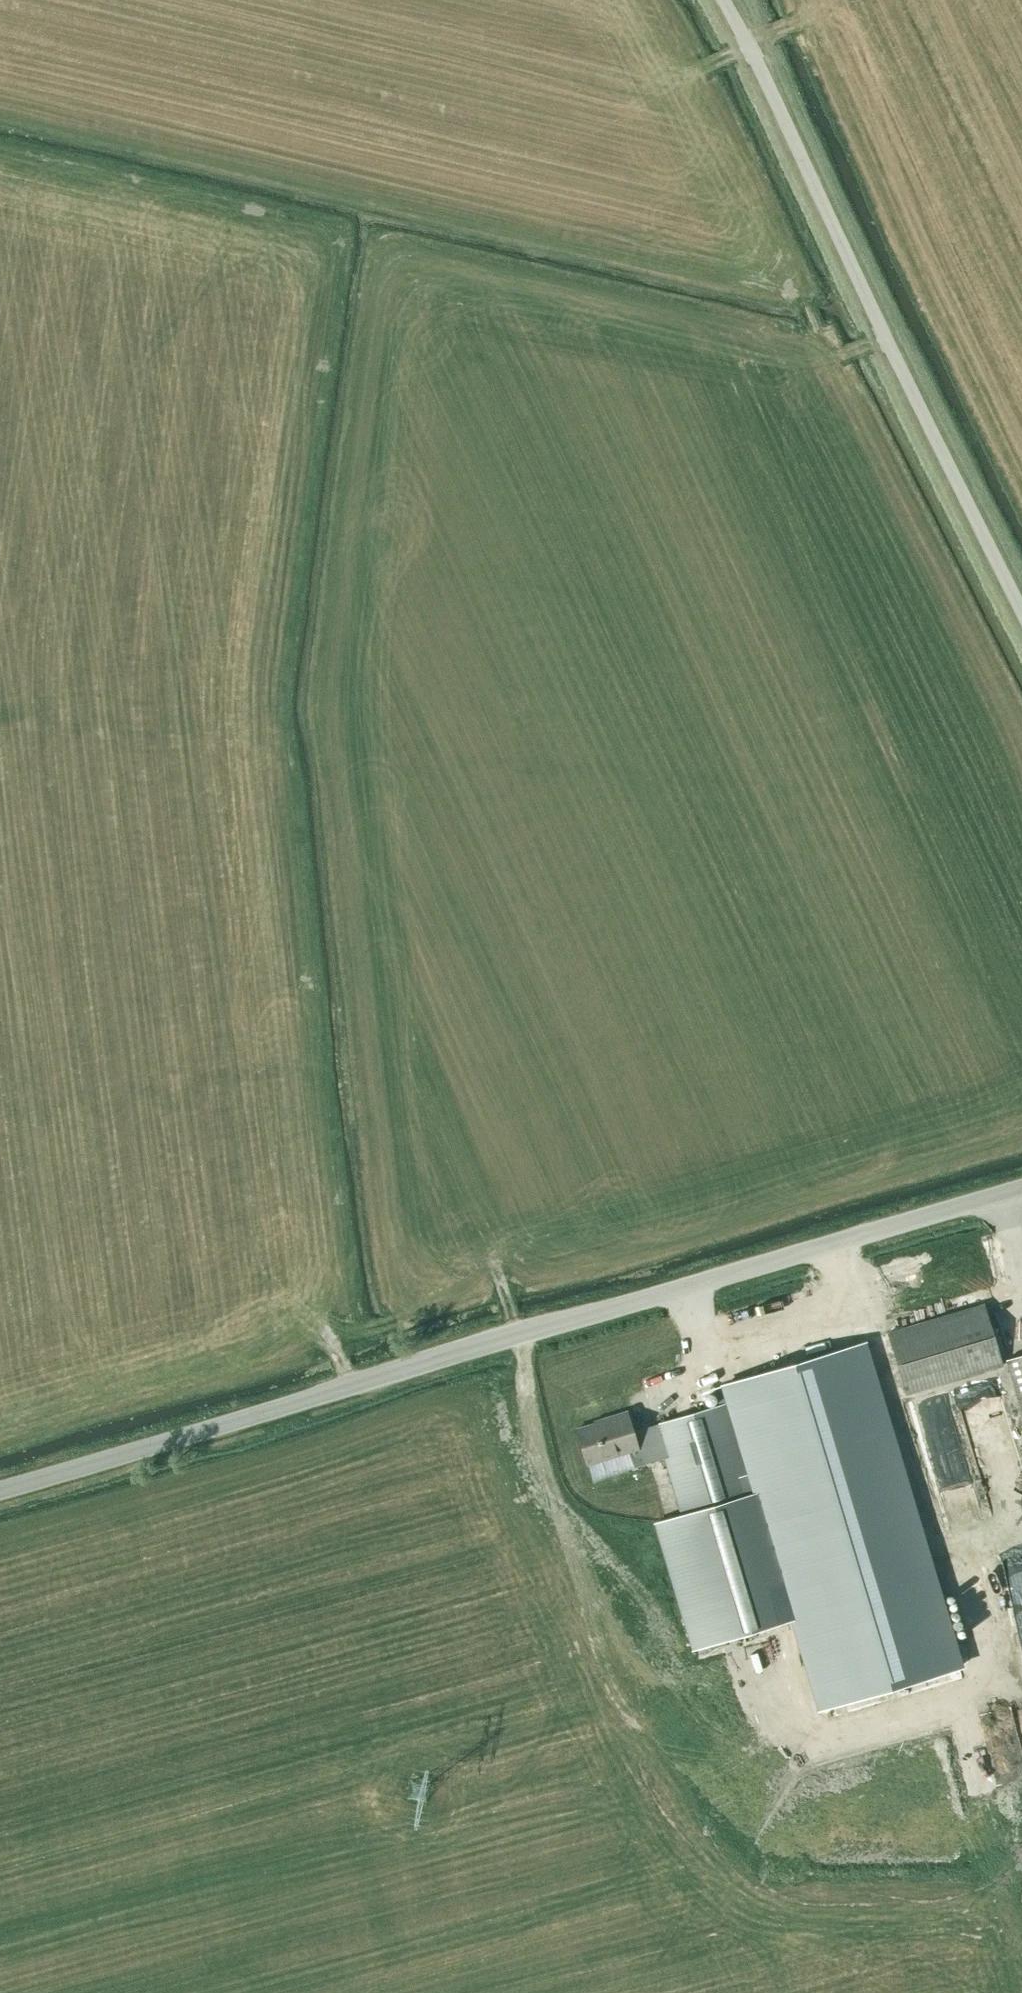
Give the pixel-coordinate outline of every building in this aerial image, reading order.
[(1002,1366),(983,1305),(887,1334),(905,1395),(1002,1366)] [(1005,1361),(1021,1416),(1021,1356),(1005,1361)] [(625,1413),(604,1419),(605,1421),(575,1430),(586,1465),(628,1452),(633,1468),(663,1459),(680,1516),(656,1523),(683,1612),(784,1582),(748,1465),(762,1461),(797,1576),(897,1547),(843,1368),(653,1426),(655,1433),(633,1439),(625,1413)] [(771,1596),(778,1619),(789,1616),(782,1592),(771,1596)]
